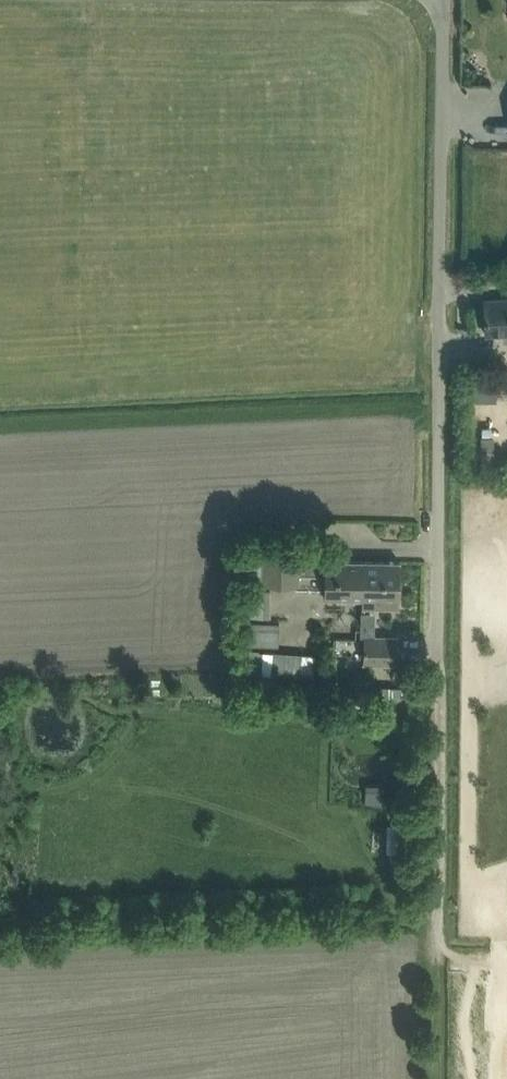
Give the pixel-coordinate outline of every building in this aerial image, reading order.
[(506,298),(484,299),(486,333),(506,332),(506,298)] [(362,596),(363,560),(325,559),(326,541),(264,540),(264,543),(250,542),(249,616),(271,617),(271,590),(265,590),(265,584),(297,585),(297,575),(324,575),(323,595),(362,596)] [(363,560),(362,596),(362,606),(376,606),(376,599),(381,599),(381,606),(399,607),(400,561),(363,560)] [(361,635),(364,635),(363,661),(398,662),(399,636),(374,636),(375,612),(362,611),(361,635)] [(278,645),(279,622),(250,621),(249,644),(278,645)] [(273,650),(273,652),(248,650),(247,672),(271,674),(271,675),(314,678),(316,654),(273,650)] [(386,849),(399,849),(400,822),(399,822),(387,822),(386,849)]
